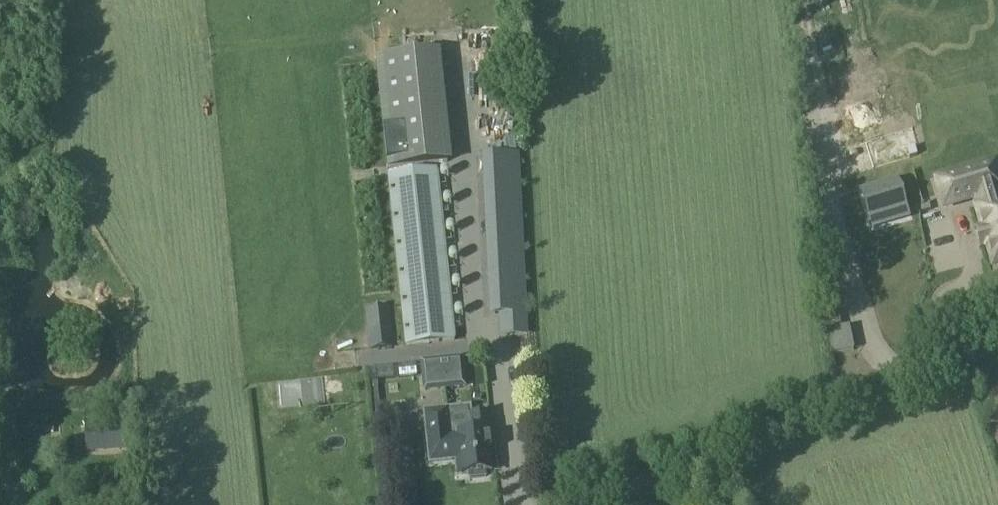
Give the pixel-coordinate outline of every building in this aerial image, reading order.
[(436,52),(376,58),(387,168),(447,161),(436,52)] [(907,121),(859,135),(868,166),(916,153),(907,121)] [(938,180),(945,206),(988,193),(990,203),(977,207),(992,259),(997,257),(997,191),(997,190),(997,177),(988,180),(985,168),(996,165),(996,163),(938,180)] [(437,170),(388,175),(406,345),(454,340),(437,170)] [(892,185),(854,196),(862,222),(900,211),(892,185)] [(526,314),(523,236),(522,219),(495,220),(484,220),(485,238),(489,315),(498,314),(526,314)] [(392,348),(387,307),(367,309),(371,350),(392,348)] [(428,403),(455,397),(451,377),(424,382),(428,403)] [(447,409),(425,412),(430,462),(452,459),(452,458),(460,458),(462,474),(469,473),(469,478),(486,476),(485,472),(492,471),(491,457),(495,456),(490,414),(468,416),(470,432),(457,434),(450,435),(447,409)] [(119,423),(73,422),(73,453),(119,454),(119,423)]
